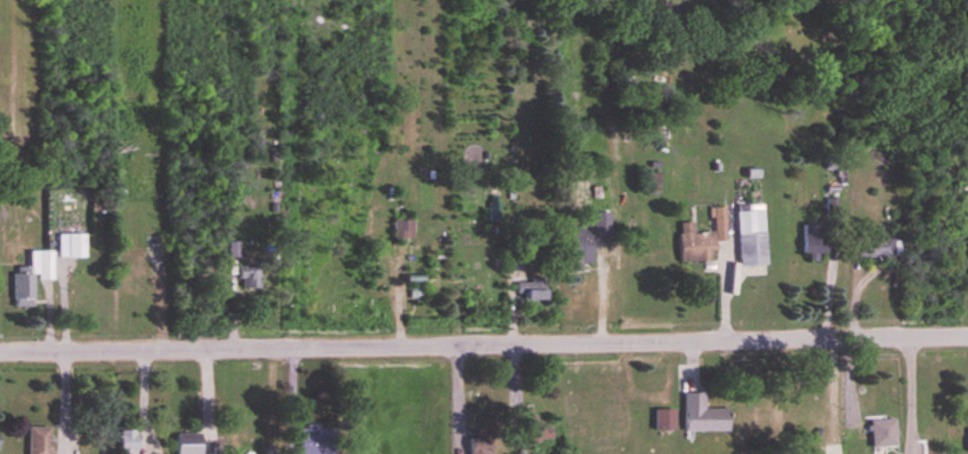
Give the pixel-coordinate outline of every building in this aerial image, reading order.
[(725,241),(724,207),(710,207),(711,233),(691,233),(691,222),(675,223),(676,262),(710,261),(710,241),(725,241)] [(735,266),(763,266),(761,209),(733,209),(735,266)] [(390,221),(390,239),(412,239),(412,221),(390,221)] [(563,267),(587,267),(587,232),(563,232),(563,267)] [(56,234),(56,258),(82,258),(82,234),(56,234)] [(891,259),(891,238),(850,238),(850,259),(891,259)] [(52,281),(52,251),(26,251),(26,268),(11,268),(10,307),(30,308),(30,281),(52,281)] [(258,265),(238,265),(238,289),(258,289),(258,265)] [(513,300),(541,300),(541,283),(513,283),(513,300)] [(700,396),(681,396),(681,430),(724,430),(724,403),(700,403),(700,396)] [(671,408),(651,408),(651,430),(671,430),(671,408)] [(519,421),(519,439),(546,439),(546,416),(526,416),(526,421),(519,421)] [(867,447),(894,446),(893,417),(866,418),(867,447)] [(298,453),(330,453),(329,425),(297,426),(298,453)] [(24,427),(24,453),(46,453),(46,427),(24,427)] [(115,429),(115,453),(134,453),(134,429),(115,429)] [(198,432),(171,432),(171,453),(198,453),(198,432)] [(485,441),(461,441),(461,453),(485,453),(485,441)]
